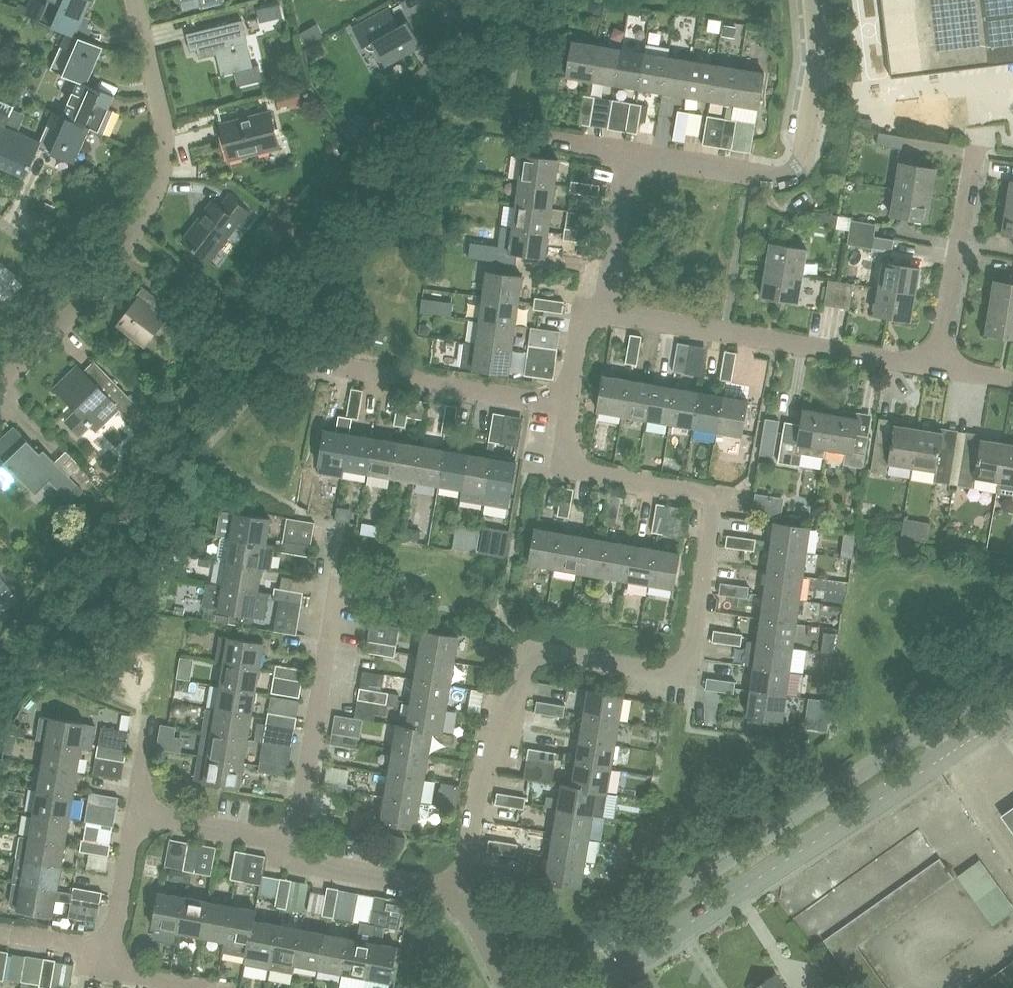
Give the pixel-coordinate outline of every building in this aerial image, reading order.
[(25,15),(41,21),(41,20),(68,32),(77,35),(92,0),(49,0),(48,4),(37,0),(31,0),(25,15)] [(202,10),(224,4),(223,0),(200,0),(202,10)] [(922,74),(1012,62),(1012,0),(913,0),(922,74)] [(386,65),(420,46),(407,23),(399,28),(395,21),(389,25),(383,14),(355,29),(365,47),(373,42),(386,65)] [(260,64),(254,66),(243,20),(187,33),(191,51),(207,47),(210,56),(217,54),(222,75),(236,72),(239,86),(264,80),(260,64)] [(68,32),(53,68),(80,79),(89,83),(104,47),(77,35),(68,32)] [(593,81),(599,45),(574,41),(568,77),(593,81)] [(640,89),(664,93),(670,57),(671,48),(647,44),(646,53),(640,89)] [(617,85),(622,49),(599,45),(593,81),(617,85)] [(640,89),(646,53),(622,49),(617,85),(640,89)] [(687,97),(693,61),(670,57),(664,93),(687,97)] [(693,61),(687,97),(711,101),(717,65),(693,61)] [(717,65),(711,101),(735,105),(740,69),(717,65)] [(764,73),(740,69),(735,105),(732,119),(738,120),(756,123),(764,73)] [(80,79),(64,116),(91,127),(101,131),(106,133),(115,112),(110,109),(116,95),(89,83),(80,79)] [(581,110),(593,112),(596,97),(583,95),(581,110)] [(5,126),(10,116),(13,108),(14,106),(0,100),(0,139),(5,126)] [(629,118),(640,120),(643,105),(631,103),(629,118)] [(593,112),(581,110),(578,124),(591,126),(593,112)] [(42,142),(39,148),(75,163),(91,127),(64,116),(54,111),(42,142)] [(679,111),(676,126),(688,128),(691,113),(679,111)] [(231,162),(281,148),(271,112),(221,126),(231,162)] [(638,134),(640,120),(629,118),(626,132),(638,134)] [(724,134),(735,136),(738,120),(732,119),(726,118),(724,134)] [(874,121),(854,118),(852,128),(854,129),(872,132),(874,121)] [(739,122),(736,150),(757,153),(760,124),(739,122)] [(3,168),(26,178),(39,148),(42,142),(18,132),(5,126),(0,139),(0,167),(3,168)] [(685,142),(688,128),(676,126),(674,140),(685,142)] [(902,149),(904,137),(879,133),(877,145),(902,149)] [(735,136),(724,134),(721,148),(733,150),(735,136)] [(520,181),(556,186),(560,161),(524,156),(520,181)] [(901,163),(897,189),(933,195),(937,169),(901,163)] [(517,204),(553,209),(556,186),(520,181),(517,204)] [(585,195),(587,183),(572,181),(570,193),(585,195)] [(587,183),(585,195),(599,197),(601,185),(587,183)] [(929,222),(933,195),(897,189),(892,216),(929,222)] [(221,207),(213,201),(182,242),(209,262),(240,222),(246,227),(255,216),(229,196),(221,207)] [(514,228),(550,233),(553,209),(517,204),(514,228)] [(1003,234),(1012,236),(1012,209),(1007,208),(1003,234)] [(837,228),(839,216),(816,212),(814,224),(837,228)] [(850,231),(875,236),(877,224),(852,220),(850,231)] [(514,228),(511,253),(546,258),(550,233),(514,228)] [(564,240),(579,242),(580,231),(565,229),(564,240)] [(580,231),(579,242),(593,244),(595,233),(580,231)] [(873,249),(875,236),(850,231),(848,245),(873,249)] [(804,276),(808,250),(772,244),(767,270),(804,276)] [(17,275),(0,261),(0,296),(17,275)] [(921,269),(884,263),(880,289),(917,295),(921,269)] [(804,276),(767,270),(763,296),(800,302),(804,276)] [(488,272),(484,297),(520,302),(524,277),(488,272)] [(1009,284),(995,281),(991,307),(1012,311),(1012,274),(1011,273),(1009,284)] [(825,306),(838,308),(842,282),(829,280),(825,306)] [(842,282),(838,308),(849,310),(854,284),(842,282)] [(142,296),(122,322),(149,343),(164,323),(174,330),(193,306),(176,293),(170,301),(147,283),(139,294),(142,296)] [(912,321),(917,295),(880,289),(876,315),(912,321)] [(484,297),(481,321),(517,326),(520,302),(484,297)] [(549,312),(551,300),(536,298),(535,310),(549,312)] [(551,300),(549,312),(564,314),(565,302),(551,300)] [(991,307),(987,334),(1012,338),(1012,311),(991,307)] [(481,321),(478,345),(514,350),(517,326),(481,321)] [(628,349),(640,351),(643,336),(631,334),(628,349)] [(465,343),(462,368),(474,369),(482,370),(498,373),(510,374),(514,350),(478,345),(465,343)] [(688,360),(691,345),(679,343),(677,357),(688,360)] [(543,359),(544,347),(530,345),(528,358),(543,359)] [(557,361),(559,349),(544,347),(543,359),(557,361)] [(638,365),(640,351),(628,349),(626,363),(638,365)] [(723,365),(735,368),(738,353),(725,350),(723,365)] [(416,353),(413,369),(449,375),(452,359),(416,353)] [(688,360),(677,357),(674,372),(686,374),(688,360)] [(735,368),(723,365),(720,380),(733,382),(735,368)] [(82,438),(93,427),(98,432),(121,410),(131,421),(142,410),(111,379),(101,389),(79,366),(55,389),(78,412),(67,422),(82,438)] [(599,412),(624,416),(630,380),(605,376),(599,412)] [(624,416),(648,420),(654,384),(630,380),(624,416)] [(648,420),(671,424),(677,389),(654,384),(648,420)] [(352,388),(350,402),(362,404),(364,390),(352,388)] [(671,424),(696,428),(702,393),(677,389),(671,424)] [(696,428),(719,433),(726,397),(702,393),(696,428)] [(400,397),(398,412),(410,414),(412,399),(400,397)] [(749,401),(726,397),(719,433),(743,437),(749,401)] [(350,402),(347,417),(354,418),(359,419),(362,404),(350,402)] [(448,405),(445,420),(457,422),(460,407),(448,405)] [(826,458),(827,449),(833,414),(805,410),(802,426),(787,423),(780,463),(800,467),(802,454),(826,458)] [(407,428),(410,414),(398,412),(395,426),(407,428)] [(495,414),(493,428),(505,430),(507,416),(495,414)] [(855,475),(856,468),(864,469),(870,437),(857,435),(860,419),(833,414),(827,449),(846,452),(844,466),(848,466),(847,474),(855,475)] [(320,466),(319,474),(343,478),(344,470),(351,434),(354,418),(347,417),(340,416),(337,432),(326,430),(320,466)] [(766,418),(759,455),(773,457),(780,421),(766,418)] [(457,422),(445,420),(443,434),(455,436),(457,422)] [(913,468),(919,429),(895,425),(893,441),(878,439),(873,473),(888,475),(889,465),(913,468)] [(84,491),(45,451),(41,454),(15,427),(0,442),(0,483),(6,490),(20,477),(33,491),(47,477),(72,503),(84,491)] [(505,430),(493,428),(490,442),(502,444),(505,430)] [(919,429),(913,468),(937,472),(936,483),(951,485),(957,451),(941,449),(944,433),(919,429)] [(351,434),(344,470),(368,474),(374,438),(351,434)] [(374,438),(368,474),(392,478),(399,442),(374,438)] [(1000,483),(1006,443),(982,439),(979,455),(964,453),(959,486),(974,489),(976,479),(1000,483)] [(399,442),(392,478),(416,482),(422,446),(399,442)] [(1000,483),(998,493),(1012,496),(1012,444),(1006,443),(1000,483)] [(422,446),(416,482),(440,486),(446,451),(422,446)] [(446,451),(440,486),(464,490),(470,455),(446,451)] [(464,490),(462,502),(486,506),(487,494),(494,459),(470,455),(464,490)] [(487,494),(486,506),(509,510),(511,498),(517,463),(494,459),(487,494)] [(573,504),(575,490),(563,487),(561,502),(573,504)] [(620,512),(623,498),(611,496),(608,510),(620,512)] [(573,504),(561,502),(558,517),(570,519),(573,504)] [(655,519),(667,521),(670,506),(658,504),(655,519)] [(620,512),(608,510),(605,525),(617,527),(620,512)] [(232,538),(268,544),(272,519),(236,513),(232,538)] [(655,519),(652,533),(665,535),(667,521),(655,519)] [(904,519),(902,535),(913,537),(915,521),(904,519)] [(775,523),(772,548),(808,553),(818,555),(821,529),(811,528),(775,523)] [(481,551),(505,556),(509,532),(486,528),(481,551)] [(555,569),(561,533),(537,529),(531,564),(555,569)] [(419,541),(420,531),(409,530),(408,539),(407,541),(418,542),(419,541)] [(585,537),(561,533),(555,569),(579,573),(585,537)] [(741,550),(743,538),(728,535),(726,548),(741,550)] [(228,562),(228,561),(272,569),(275,555),(266,554),(268,544),(232,538),(225,536),(225,537),(222,539),(219,557),(221,560),(221,561),(228,562)] [(602,577),(608,541),(585,537),(579,573),(602,577)] [(756,552),(757,540),(743,538),(741,550),(756,552)] [(296,554),(298,542),(283,540),(281,552),(296,554)] [(632,545),(608,541),(602,577),(626,581),(632,545)] [(310,557),(312,545),(298,542),(296,554),(310,557)] [(626,581),(650,585),(656,549),(632,545),(626,581)] [(768,571),(805,576),(808,553),(772,548),(768,571)] [(674,589),(681,553),(656,549),(650,585),(674,589)] [(228,562),(224,585),(260,591),(264,568),(272,569),(228,561),(228,562)] [(765,595),(801,600),(805,576),(768,571),(765,595)] [(720,595),(734,597),(736,585),(721,583),(720,595)] [(220,611),(256,617),(260,591),(224,585),(220,611)] [(750,587),(736,585),(734,597),(749,599),(750,587)] [(273,599),(280,600),(278,610),(300,614),(302,604),(288,602),(290,590),(275,587),(273,599)] [(288,602),(302,604),(304,592),(290,590),(288,602)] [(762,619),(798,624),(801,600),(765,595),(762,619)] [(798,624),(762,619),(758,643),(794,648),(798,624)] [(424,631),(420,656),(455,662),(459,637),(424,631)] [(728,645),(729,633),(715,631),(713,643),(728,645)] [(744,635),(729,633),(728,645),(742,647),(744,635)] [(216,661),(225,663),(261,669),(265,644),(229,638),(220,636),(216,661)] [(383,643),(368,640),(366,652),(381,655),(383,643)] [(745,665),(755,667),(791,672),(794,648),(758,643),(749,642),(745,665)] [(383,643),(381,655),(395,657),(397,645),(383,643)] [(451,685),(455,662),(420,656),(416,679),(451,685)] [(225,663),(221,686),(257,692),(261,669),(225,663)] [(275,677),(290,680),(292,668),(277,665),(275,677)] [(791,672),(755,667),(752,691),(788,696),(791,672)] [(306,670),(292,668),(290,680),(304,682),(306,670)] [(721,692),(722,680),(708,678),(706,690),(721,692)] [(447,708),(451,685),(416,679),(412,702),(447,708)] [(282,680),(280,695),(306,699),(308,684),(282,680)] [(722,680),(721,692),(735,695),(737,682),(722,680)] [(217,710),(253,716),(257,692),(221,686),(217,710)] [(360,688),(358,699),(373,702),(375,690),(360,688)] [(373,702),(387,704),(389,692),(375,690),(373,702)] [(589,691),(585,716),(621,722),(625,697),(589,691)] [(788,696),(752,691),(748,715),(784,720),(788,696)] [(535,712),(550,715),(552,703),(537,700),(535,712)] [(447,708),(412,702),(408,726),(408,727),(433,732),(443,734),(447,708)] [(821,728),(832,730),(837,704),(825,702),(821,728)] [(564,717),(566,705),(552,703),(550,715),(564,717)] [(208,709),(204,732),(249,740),(253,716),(217,710),(208,709)] [(267,724),(282,727),(284,715),(269,713),(267,724)] [(284,715),(282,727),(296,729),(298,718),(284,715)] [(40,716),(36,740),(47,742),(83,749),(92,750),(96,725),(87,724),(52,718),(40,716)] [(621,722),(585,716),(581,738),(617,745),(621,722)] [(14,736),(15,728),(16,725),(8,724),(6,735),(14,736)] [(163,725),(159,749),(171,752),(175,727),(170,727),(163,725)] [(398,725),(394,750),(429,756),(433,732),(408,727),(408,726),(398,725)] [(200,756),(245,764),(249,740),(204,732),(200,756)] [(346,747),(348,736),(333,733),(331,745),(346,747)] [(360,750),(362,738),(348,736),(346,747),(360,750)] [(617,745),(581,738),(577,762),(613,769),(617,745)] [(47,742),(43,766),(79,772),(83,749),(47,742)] [(98,757),(112,760),(114,748),(100,745),(98,757)] [(129,750),(114,748),(112,760),(127,762),(129,750)] [(542,762),(544,750),(529,748),(527,760),(542,762)] [(425,779),(429,756),(394,750),(390,773),(425,779)] [(556,764),(558,752),(544,750),(542,762),(556,764)] [(205,782),(241,788),(245,764),(200,756),(196,780),(205,782)] [(259,772),(274,775),(275,763),(261,760),(259,772)] [(613,769),(577,762),(573,786),(573,787),(599,791),(599,792),(608,794),(613,769)] [(290,765),(275,763),(274,775),(288,777),(290,765)] [(43,766),(39,790),(75,796),(79,772),(43,766)] [(421,803),(425,779),(390,773),(386,797),(421,803)] [(339,782),(325,779),(323,792),(337,794),(339,782)] [(351,796),(353,784),(339,782),(337,794),(351,796)] [(559,809),(595,815),(599,792),(599,791),(573,787),(573,786),(563,784),(559,809)] [(39,790),(35,814),(71,820),(75,796),(39,790)] [(510,806),(512,794),(497,792),(495,804),(510,806)] [(89,805),(105,807),(107,796),(91,793),(89,805)] [(510,806),(524,809),(526,797),(512,794),(510,806)] [(120,798),(107,796),(105,807),(118,810),(120,798)] [(431,805),(421,803),(386,797),(382,822),(417,828),(418,817),(426,818),(429,816),(431,805)] [(1003,816),(1012,830),(1012,808),(1003,816)] [(555,832),(591,839),(595,815),(559,809),(555,832)] [(35,814),(31,837),(67,844),(71,820),(35,814)] [(551,856),(586,863),(591,839),(555,832),(551,856)] [(20,835),(16,858),(27,860),(27,861),(63,867),(67,844),(31,837),(20,835)] [(405,838),(388,835),(387,845),(403,848),(405,838)] [(81,852),(96,855),(98,843),(83,840),(81,852)] [(488,852),(503,854),(505,843),(490,840),(488,852)] [(189,842),(186,856),(198,858),(201,844),(189,841),(189,842)] [(112,845),(98,843),(96,855),(110,857),(112,845)] [(519,845),(505,843),(503,854),(517,857),(519,845)] [(233,865),(245,867),(248,852),(236,850),(233,865)] [(198,858),(186,856),(184,869),(183,870),(195,872),(198,858)] [(586,863),(551,856),(546,881),(582,887),(586,863)] [(858,946),(954,878),(941,858),(825,941),(858,987),(888,987),(858,946)] [(1012,915),(1012,900),(988,860),(965,874),(997,925),(1012,915)] [(27,861),(23,885),(59,891),(63,867),(27,861)] [(233,865),(230,879),(242,881),(245,867),(233,865)] [(281,878),(275,907),(287,909),(293,880),(281,878)] [(15,883),(12,904),(15,908),(19,909),(19,910),(55,916),(59,891),(23,885),(15,883)] [(337,903),(340,889),(328,887),(325,901),(337,903)] [(73,900),(88,902),(90,890),(75,888),(73,900)] [(90,890),(88,902),(102,905),(104,893),(90,890)] [(160,893),(154,928),(178,933),(185,897),(160,893)] [(375,896),(372,910),(402,915),(405,901),(375,895),(375,896)] [(185,897),(178,933),(202,937),(208,901),(185,897)] [(208,901),(202,937),(224,941),(225,941),(232,906),(208,901)] [(337,903),(325,901),(322,915),(334,917),(337,903)] [(224,941),(222,951),(246,956),(248,946),(249,946),(254,920),(256,910),(232,906),(225,941),(224,941)] [(373,942),(366,978),(391,982),(398,947),(383,944),(386,927),(400,930),(402,915),(372,910),(370,923),(376,924),(373,942)] [(246,956),(244,965),(270,970),(278,924),(254,920),(249,946),(248,946),(246,956)] [(349,938),(342,974),(366,978),(373,942),(376,924),(370,923),(361,922),(358,939),(349,938)] [(957,928),(969,943),(976,937),(964,922),(957,928)] [(278,924),(270,970),(293,974),(295,965),(301,929),(278,924)] [(301,929),(295,965),(318,969),(325,933),(301,929)] [(325,933),(318,969),(342,974),(349,938),(325,933)] [(7,967),(10,952),(0,951),(0,966),(7,967)] [(46,959),(44,973),(55,975),(58,961),(46,959)] [(976,987),(1012,987),(1012,961),(976,987)] [(55,975),(44,973),(41,987),(43,987),(52,987),(55,975)] [(776,975),(757,987),(784,987),(776,975)]
